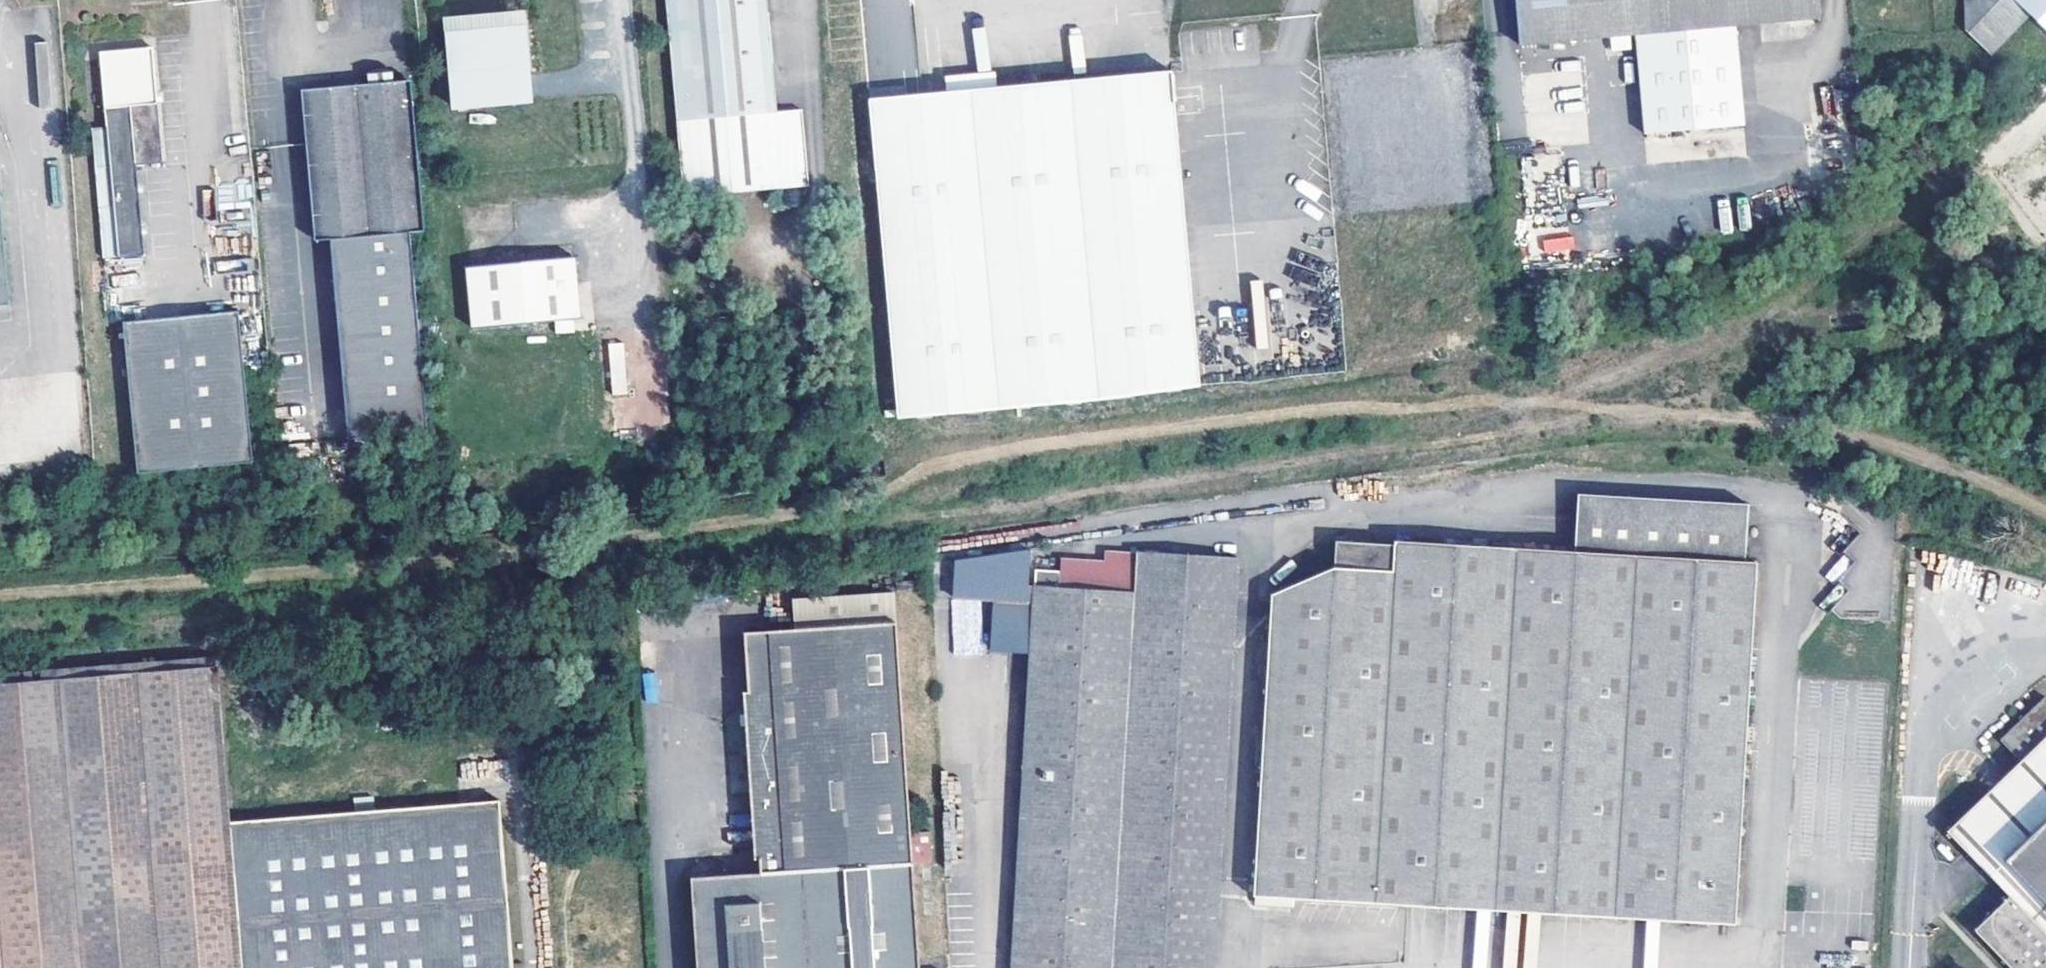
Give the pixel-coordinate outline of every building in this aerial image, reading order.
[(769,0),(668,0),(685,201),(812,191),(806,113),(778,115),(769,0)] [(1818,0),(1516,0),(1520,46),(1636,35),(1735,25),(1820,18),(1818,0)] [(1968,33),(1994,56),(2033,16),(2045,29),(2045,0),(1965,0),(1968,33)] [(519,23),(445,30),(452,106),(526,99),(519,23)] [(1735,25),(1636,35),(1646,135),(1745,125),(1735,25)] [(157,49),(104,52),(110,127),(95,128),(107,294),(150,290),(149,256),(141,166),(166,164),(162,104),(157,49)] [(899,417),(1097,397),(1202,386),(1172,71),(1070,80),(870,98),(899,417)] [(415,81),(305,90),(318,241),(332,240),(350,439),(430,432),(412,233),(429,231),(415,81)] [(577,256),(469,266),(475,328),(583,319),(577,256)] [(256,464),(242,312),(126,323),(140,474),(256,464)] [(1758,561),(1727,559),(1731,504),(1596,495),(1578,494),(1575,551),(1396,540),(1395,544),(1338,542),(1336,567),(1272,593),(1256,896),(1738,924),(1758,561)] [(1032,653),(1036,586),(1028,585),(1029,549),(953,560),(951,596),(992,600),(989,650),(1032,653)] [(1239,559),(1138,551),(1136,593),(1036,586),(1032,653),(1016,967),(1217,967),(1239,559)] [(898,623),(894,591),(791,598),(794,630),(744,633),(761,874),(692,878),(698,967),(921,967),(914,863),(932,861),(931,830),(912,831),(898,623)] [(0,675),(0,683),(64,678),(213,667),(222,665),(221,658),(0,675)] [(0,683),(0,967),(515,967),(500,801),(234,823),(222,665),(213,667),(64,678),(0,683)] [(2002,740),(2020,761),(1948,833),(2010,896),(1975,929),(2013,967),(2045,967),(2045,697),(2002,740)]
